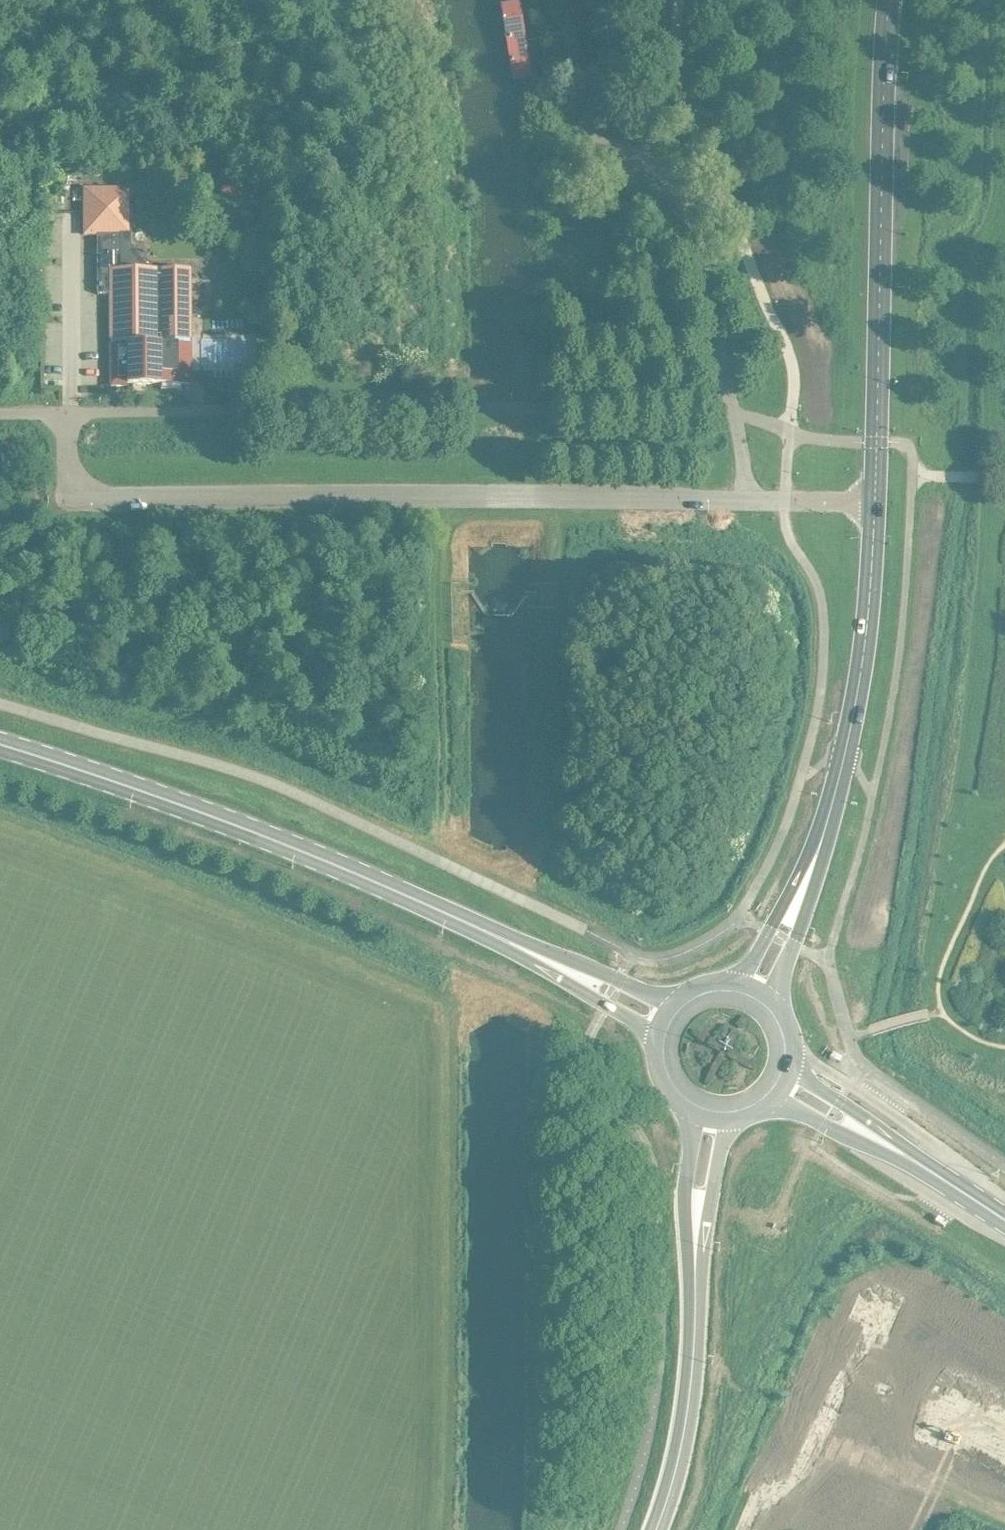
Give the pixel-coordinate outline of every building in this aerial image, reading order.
[(578,9),(599,5),(598,0),(577,0),(578,9)] [(522,2),(498,7),(512,83),(537,79),(522,2)] [(126,383),(190,383),(189,269),(153,269),(133,244),(133,186),(83,186),(84,238),(96,238),(96,293),(109,293),(110,385),(126,385),(126,383)]
